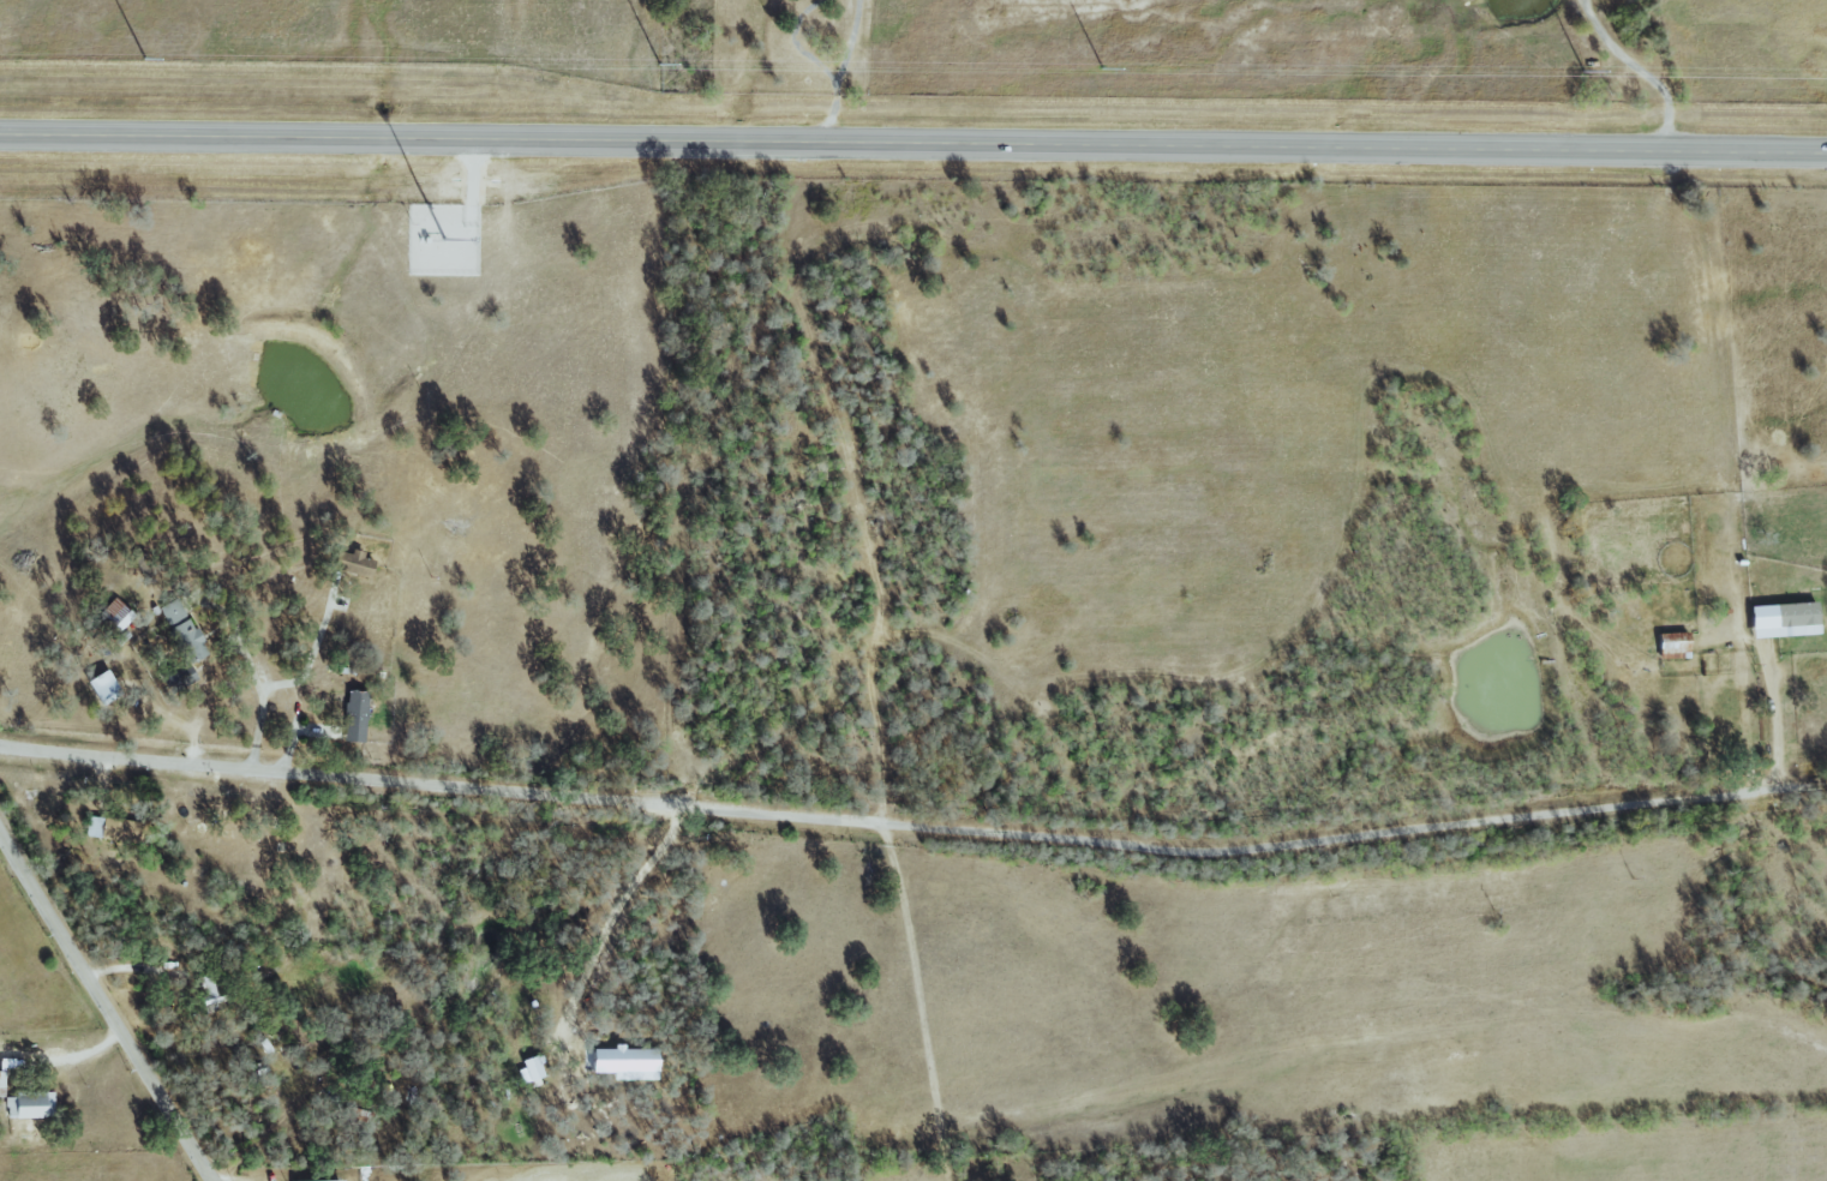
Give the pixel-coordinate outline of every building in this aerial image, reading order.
[(362,581),(371,561),(345,550),(342,558),(334,555),(329,566),(362,581)] [(128,615),(110,598),(95,614),(113,631),(128,615)] [(1742,605),(1743,637),(1810,635),(1809,602),(1742,605)] [(1653,658),(1682,657),(1681,632),(1652,634),(1653,658)] [(80,680),(93,705),(115,694),(101,669),(80,680)] [(361,692),(341,692),(340,742),(360,743),(361,692)] [(132,842),(132,820),(93,819),(93,840),(132,842)] [(517,1070),(514,1071),(517,1083),(537,1078),(531,1055),(515,1060),(517,1070)] [(0,1095),(0,1118),(44,1119),(44,1096),(0,1095)]
